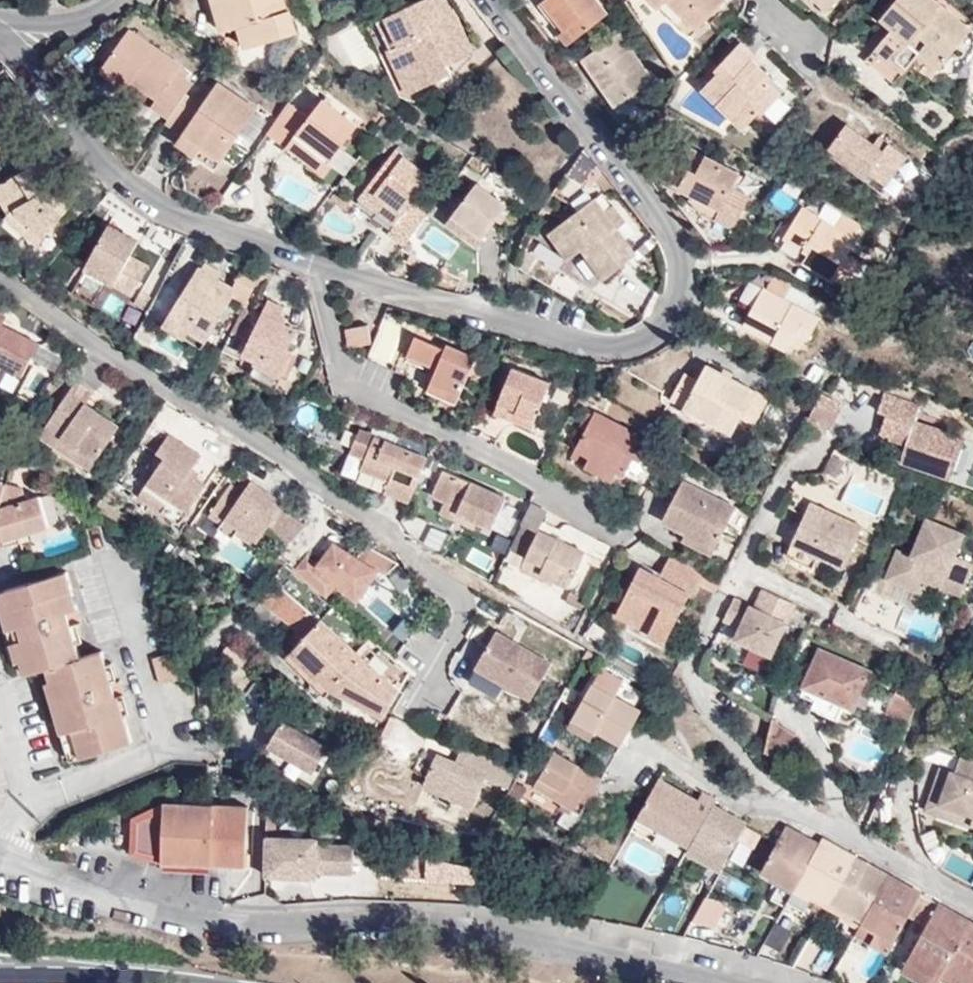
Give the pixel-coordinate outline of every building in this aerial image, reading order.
[(217,12),(227,9),(224,0),(213,0),(217,12)] [(217,12),(221,31),(238,27),(244,48),(296,33),(286,0),(224,0),(227,9),(217,12)] [(393,49),(389,52),(409,95),(451,74),(447,65),(473,53),(454,11),(451,12),(445,0),(426,0),(387,18),(400,46),(393,49)] [(569,43),(609,13),(598,0),(545,0),(540,4),(569,43)] [(698,29),(727,1),(726,0),(651,0),(660,9),(669,0),(698,29)] [(690,38),(698,29),(669,0),(660,9),(690,38)] [(829,10),(838,0),(819,0),(829,10)] [(936,0),(899,0),(883,19),(894,29),(868,61),(894,84),(920,54),(937,69),(972,29),(936,0)] [(838,27),(853,12),(849,7),(834,23),(838,27)] [(380,22),(393,49),(400,46),(387,18),(380,22)] [(353,21),(325,37),(347,74),(374,58),(353,21)] [(169,118),(186,95),(193,84),(178,72),(182,66),(129,30),(102,72),(127,90),(133,83),(157,100),(153,107),(169,118)] [(620,34),(585,59),(618,105),(654,79),(620,34)] [(759,56),(744,42),(718,69),(721,72),(711,82),(726,97),(721,102),(745,126),(763,108),(766,110),(784,92),(771,80),(774,77),(756,59),(759,56)] [(169,118),(167,123),(183,134),(178,142),(216,167),(257,109),(219,82),(201,106),(186,95),(169,118)] [(706,88),(721,102),(726,97),(711,82),(706,88)] [(289,103),(268,132),(323,173),(358,126),(323,100),(309,118),(289,103)] [(905,157),(888,145),(883,152),(874,146),(846,125),(830,148),(866,175),(868,172),(885,184),(905,157)] [(883,152),(888,145),(880,138),(874,146),(883,152)] [(695,195),(739,219),(749,198),(732,189),(741,174),(684,147),(671,174),(683,180),(680,187),(695,195)] [(404,245),(429,214),(414,202),(432,179),(404,157),(377,193),(404,214),(395,226),(390,234),(404,245)] [(265,188),(310,216),(328,186),(284,158),(265,188)] [(45,237),(81,193),(67,182),(62,188),(54,180),(41,162),(0,187),(0,201),(8,213),(14,209),(45,237)] [(507,206),(478,184),(449,222),(478,245),(507,206)] [(340,191),(334,200),(350,211),(355,203),(340,191)] [(369,204),(395,226),(404,214),(377,193),(369,204)] [(733,229),(739,219),(695,195),(691,199),(700,212),(733,229)] [(596,200),(550,234),(570,259),(584,250),(604,277),(636,253),(596,200)] [(861,227),(844,215),(836,228),(823,221),(803,208),(791,228),(783,223),(771,240),(833,278),(834,276),(850,286),(865,264),(849,253),(856,241),(855,239),(861,227)] [(836,228),(844,215),(831,208),(823,221),(836,228)] [(36,248),(45,237),(14,209),(8,213),(4,219),(36,248)] [(109,226),(138,242),(143,233),(114,218),(109,226)] [(130,258),(138,242),(109,226),(89,261),(90,262),(118,278),(114,286),(132,295),(148,268),(130,258)] [(85,270),(114,286),(118,278),(90,262),(85,270)] [(248,302),(261,276),(245,267),(233,291),(208,275),(205,280),(196,274),(170,317),(205,341),(234,296),(248,302)] [(821,318),(764,289),(745,326),(787,349),(797,334),(810,340),(821,318)] [(149,311),(155,300),(142,292),(135,303),(149,311)] [(286,309),(271,301),(246,353),(258,360),(257,363),(283,378),(297,351),(291,348),(300,330),(287,324),(289,317),(283,315),(286,309)] [(22,376),(38,344),(3,325),(6,319),(0,316),(0,365),(22,376)] [(205,341),(170,317),(164,325),(200,348),(205,341)] [(385,317),(367,356),(389,367),(407,327),(385,317)] [(369,327),(349,331),(352,347),(371,343),(369,327)] [(476,358),(448,346),(446,350),(417,338),(409,356),(438,369),(427,392),(455,405),(476,358)] [(699,379),(706,365),(694,358),(686,374),(699,379)] [(769,399),(706,365),(699,379),(686,374),(672,399),(685,406),(711,420),(733,432),(742,417),(754,424),(769,399)] [(516,414),(513,420),(532,428),(551,384),(515,368),(498,406),(516,414)] [(81,410),(86,404),(94,394),(77,383),(42,434),(56,446),(73,457),(79,448),(98,461),(120,428),(95,410),(91,417),(81,410)] [(809,420),(830,429),(841,404),(821,395),(809,420)] [(95,410),(86,404),(81,410),(91,417),(95,410)] [(495,413),(513,420),(516,414),(498,406),(495,413)] [(708,426),(711,420),(685,406),(682,412),(708,426)] [(935,450),(939,430),(906,418),(907,414),(889,408),(881,431),(935,450)] [(590,459),(586,467),(614,482),(619,473),(625,476),(634,459),(638,461),(648,441),(596,414),(577,450),(590,459)] [(387,490),(411,500),(430,456),(362,429),(353,450),(368,456),(365,466),(392,477),(387,490)] [(955,436),(939,430),(935,450),(948,454),(955,436)] [(190,473),(194,468),(201,456),(170,434),(150,466),(156,470),(140,494),(164,511),(169,505),(184,517),(207,485),(197,477),(190,473)] [(73,457),(56,446),(53,450),(88,475),(92,470),(73,457)] [(92,470),(98,461),(79,448),(73,457),(92,470)] [(572,458),(586,467),(590,459),(577,450),(572,458)] [(200,472),(194,468),(190,473),(197,477),(200,472)] [(458,513),(478,521),(493,528),(506,498),(443,471),(433,496),(447,502),(460,507),(458,513)] [(282,506),(284,502),(252,481),(244,493),(231,484),(214,510),(227,518),(223,524),(238,534),(256,545),(268,527),(282,506)] [(687,535),(714,550),(736,509),(684,482),(664,522),(687,535)] [(21,543),(19,538),(47,529),(37,498),(24,501),(21,490),(5,486),(0,503),(0,532),(5,548),(21,543)] [(474,529),(478,521),(458,513),(460,507),(447,502),(441,514),(474,529)] [(796,543),(820,556),(846,568),(866,527),(816,503),(796,543)] [(504,504),(492,533),(507,538),(518,509),(504,504)] [(169,505),(164,511),(181,522),(184,517),(169,505)] [(282,506),(268,527),(283,537),(296,516),(282,506)] [(227,518),(214,510),(211,516),(223,524),(227,518)] [(305,521),(296,516),(283,537),(288,540),(305,521)] [(964,594),(972,573),(972,560),(958,554),(967,533),(930,518),(915,553),(904,549),(900,558),(896,557),(888,577),(925,592),(930,580),(964,594)] [(291,541),(306,523),(305,521),(288,540),(291,541)] [(238,534),(223,524),(220,529),(235,539),(238,534)] [(424,544),(441,550),(447,534),(430,527),(424,544)] [(543,573),(556,579),(570,586),(586,553),(541,532),(527,560),(545,567),(543,573)] [(711,555),(714,550),(687,535),(684,541),(711,555)] [(816,567),(820,556),(796,543),(791,555),(816,567)] [(320,562),(308,554),(294,573),(328,598),(336,589),(357,605),(379,575),(387,578),(396,566),(368,545),(356,561),(333,544),(320,562)] [(615,617),(649,635),(653,629),(668,638),(691,595),(692,596),(702,577),(671,557),(660,578),(642,568),(621,607),(615,617)] [(553,584),(556,579),(543,573),(545,567),(527,560),(523,570),(553,584)] [(0,593),(0,607),(8,630),(17,628),(21,639),(11,641),(17,662),(21,661),(25,674),(37,671),(47,668),(51,682),(47,683),(63,734),(72,730),(81,756),(133,741),(124,715),(120,697),(125,696),(123,688),(121,682),(117,683),(112,684),(107,667),(102,652),(80,658),(76,644),(71,627),(79,624),(81,624),(66,573),(34,583),(0,593)] [(315,672),(332,689),(385,716),(399,690),(279,585),(264,601),(298,632),(289,642),(295,648),(286,659),(308,680),(315,672)] [(746,621),(742,626),(737,637),(774,653),(797,605),(765,589),(756,608),(737,598),(728,613),(746,621)] [(727,618),(742,626),(746,621),(728,613),(727,618)] [(81,631),(79,624),(71,627),(76,644),(84,642),(81,631)] [(17,628),(8,630),(11,641),(21,639),(17,628)] [(649,635),(664,644),(668,638),(653,629),(649,635)] [(470,681),(533,707),(553,658),(491,632),(470,681)] [(398,688),(408,676),(372,646),(362,657),(398,688)] [(845,703),(855,707),(860,694),(870,671),(820,649),(804,685),(805,685),(845,703)] [(169,655),(154,660),(161,685),(176,680),(169,655)] [(112,665),(107,667),(112,684),(117,683),(112,665)] [(593,685),(614,698),(624,682),(602,669),(593,685)] [(325,697),(332,689),(315,672),(308,680),(325,697)] [(620,746),(639,714),(614,698),(593,685),(574,720),(594,730),(620,746)] [(845,703),(805,685),(801,694),(815,701),(816,698),(842,710),(845,703)] [(920,703),(895,693),(886,713),(910,724),(912,721),(920,703)] [(869,698),(860,694),(857,703),(865,706),(869,698)] [(130,713),(125,696),(120,697),(124,715),(130,713)] [(838,719),(842,710),(816,698),(815,701),(812,707),(838,719)] [(773,717),(764,749),(782,759),(796,733),(773,717)] [(590,738),(594,730),(574,720),(570,727),(590,738)] [(264,755),(313,780),(329,748),(280,724),(264,755)] [(69,760),(81,756),(72,730),(63,734),(69,760)] [(459,761),(432,754),(421,795),(475,810),(489,758),(462,751),(459,761)] [(602,780),(554,752),(536,787),(575,809),(586,790),(594,793),(602,780)] [(957,823),(972,828),(972,764),(960,760),(954,777),(951,775),(940,807),(959,814),(957,823)] [(928,813),(957,823),(959,814),(940,807),(951,775),(942,771),(928,813)] [(661,781),(652,795),(639,818),(691,847),(716,802),(703,794),(698,801),(661,781)] [(586,790),(575,809),(582,814),(591,798),(594,793),(586,790)] [(130,856),(165,859),(169,802),(133,817),(130,856)] [(250,808),(169,802),(165,859),(246,864),(250,808)] [(714,806),(691,847),(688,853),(721,871),(747,823),(732,815),(728,822),(724,819),(727,813),(714,806)] [(732,815),(727,813),(724,819),(728,822),(732,815)] [(820,847),(786,828),(762,873),(794,891),(798,885),(820,847)] [(267,838),(266,877),(308,878),(309,873),(316,873),(353,874),(353,846),(317,846),(317,839),(267,838)] [(855,857),(824,840),(820,847),(798,885),(813,894),(830,903),(855,857)] [(888,875),(855,857),(830,903),(864,921),(888,875)] [(888,875),(864,921),(863,922),(862,925),(876,934),(894,945),(922,895),(888,875)] [(813,894),(798,885),(794,891),(809,900),(813,894)] [(938,905),(922,895),(911,916),(927,926),(928,924),(934,913),(938,905)] [(864,921),(830,903),(828,908),(861,925),(863,922),(864,921)] [(958,915),(938,905),(934,913),(953,924),(958,915)] [(953,924),(934,913),(928,924),(927,926),(906,962),(939,982),(940,979),(945,972),(972,924),(958,915),(953,924)] [(764,946),(779,954),(791,930),(776,922),(764,946)] [(945,972),(961,981),(965,982),(972,982),(972,924),(945,972)] [(876,934),(862,925),(856,934),(871,942),(876,934)] [(871,942),(889,954),(894,945),(876,934),(871,942)] [(906,962),(901,971),(921,982),(938,982),(939,982),(906,962)] [(940,979),(947,982),(960,982),(961,981),(945,972),(940,979)]
